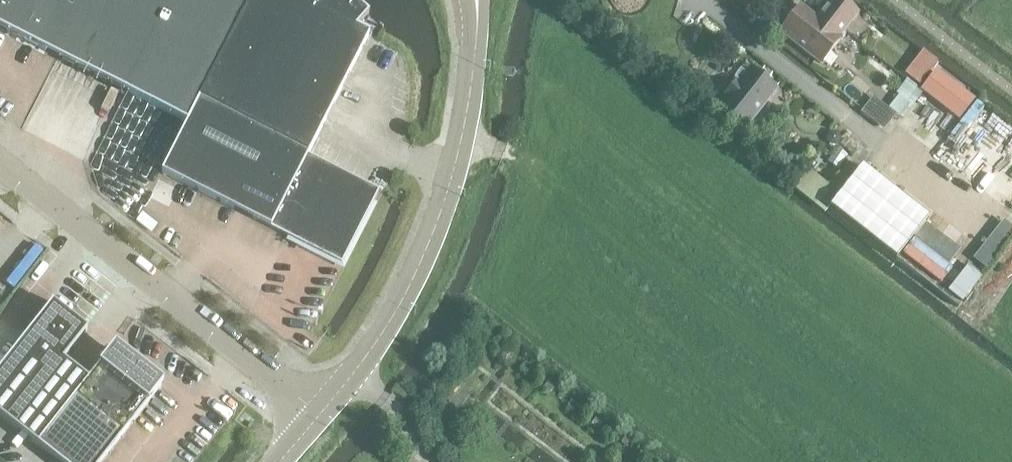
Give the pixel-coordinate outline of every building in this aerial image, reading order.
[(188,123),(199,99),(248,0),(0,0),(0,27),(188,123)] [(199,99),(308,155),(369,35),(370,35),(370,34),(358,28),(369,14),(351,0),(248,0),(199,99)] [(822,64),(842,39),(839,37),(858,13),(840,0),(833,0),(821,15),(826,19),(822,24),(800,7),(795,14),(791,14),(786,21),(786,25),(781,32),(822,64)] [(726,95),(729,97),(719,110),(744,130),(776,89),(751,69),(739,85),(736,83),(726,95)] [(971,103),(942,81),(944,79),(935,73),(923,89),(960,118),(971,103)] [(865,106),(882,124),(894,113),(877,95),(865,106)] [(308,155),(199,99),(188,123),(162,172),(342,264),(380,191),(308,155)] [(862,166),(829,208),(896,260),(928,218),(862,166)] [(811,169),(797,186),(814,201),(829,184),(811,169)] [(1011,238),(1011,228),(1004,222),(975,259),(988,269),(1011,238)] [(949,289),(964,299),(983,272),(968,262),(949,289)] [(58,461),(103,461),(161,388),(164,384),(116,345),(90,377),(67,358),(88,330),(53,303),(0,373),(0,416),(58,461)]
